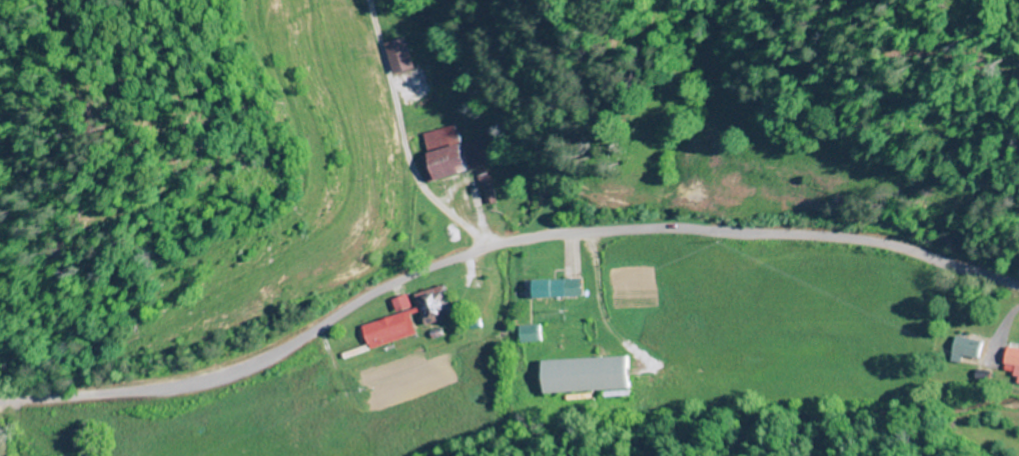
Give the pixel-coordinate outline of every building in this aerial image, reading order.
[(400,76),(419,70),(409,39),(390,45),(400,76)] [(431,185),(488,170),(481,141),(464,145),(458,126),(426,134),(431,156),(424,158),(431,185)] [(585,280),(537,281),(538,299),(586,298),(585,280)] [(419,296),(429,327),(460,317),(450,286),(419,296)] [(365,327),(371,345),(414,332),(408,313),(365,327)] [(523,326),(524,343),(544,342),(544,325),(523,326)] [(982,334),(956,336),(957,357),(983,355),(982,334)] [(1018,373),(1018,348),(1006,350),(1009,374),(1018,373)] [(634,390),(633,358),(544,361),(545,393),(634,390)]
